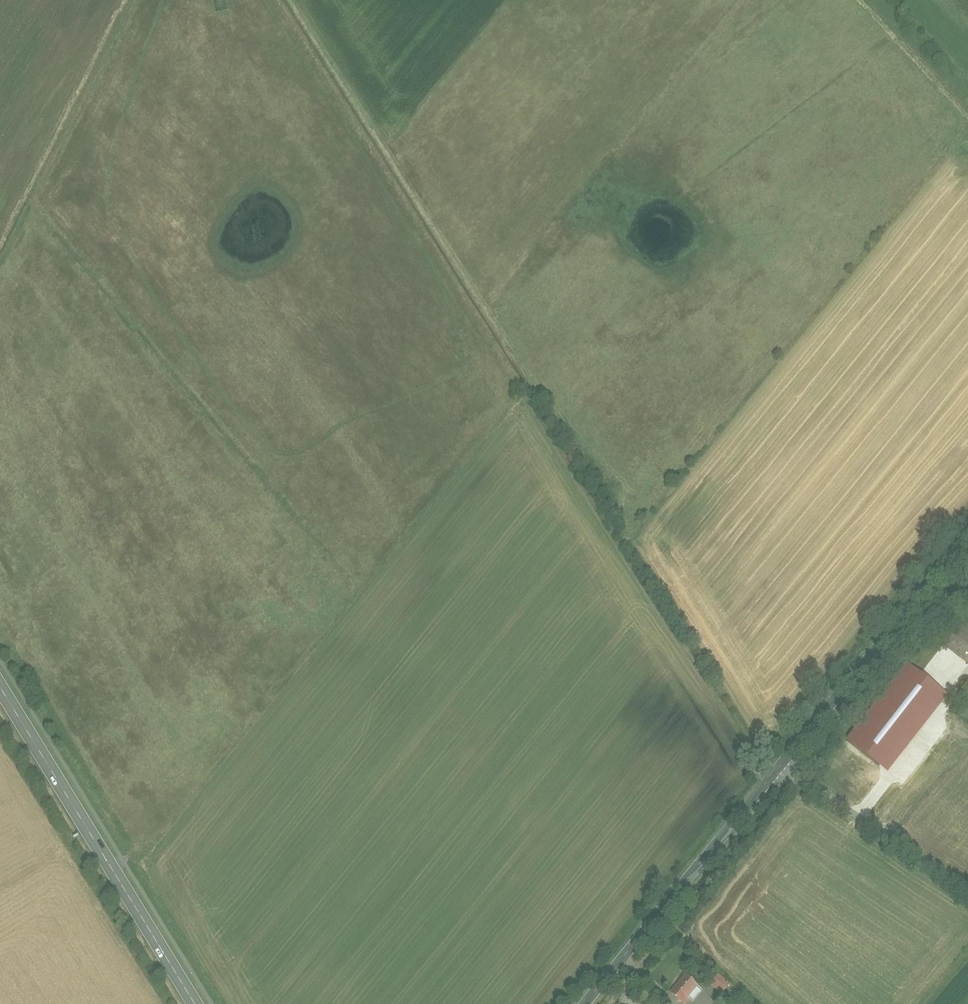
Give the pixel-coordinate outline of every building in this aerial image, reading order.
[(947,617),(932,638),(967,665),(967,633),(947,617)] [(949,674),(925,657),(913,672),(937,690),(949,674)] [(963,690),(967,682),(958,676),(953,684),(963,690)] [(716,972),(707,983),(720,994),(729,983),(716,972)] [(684,975),(670,992),(684,1003),(697,986),(684,975)]
